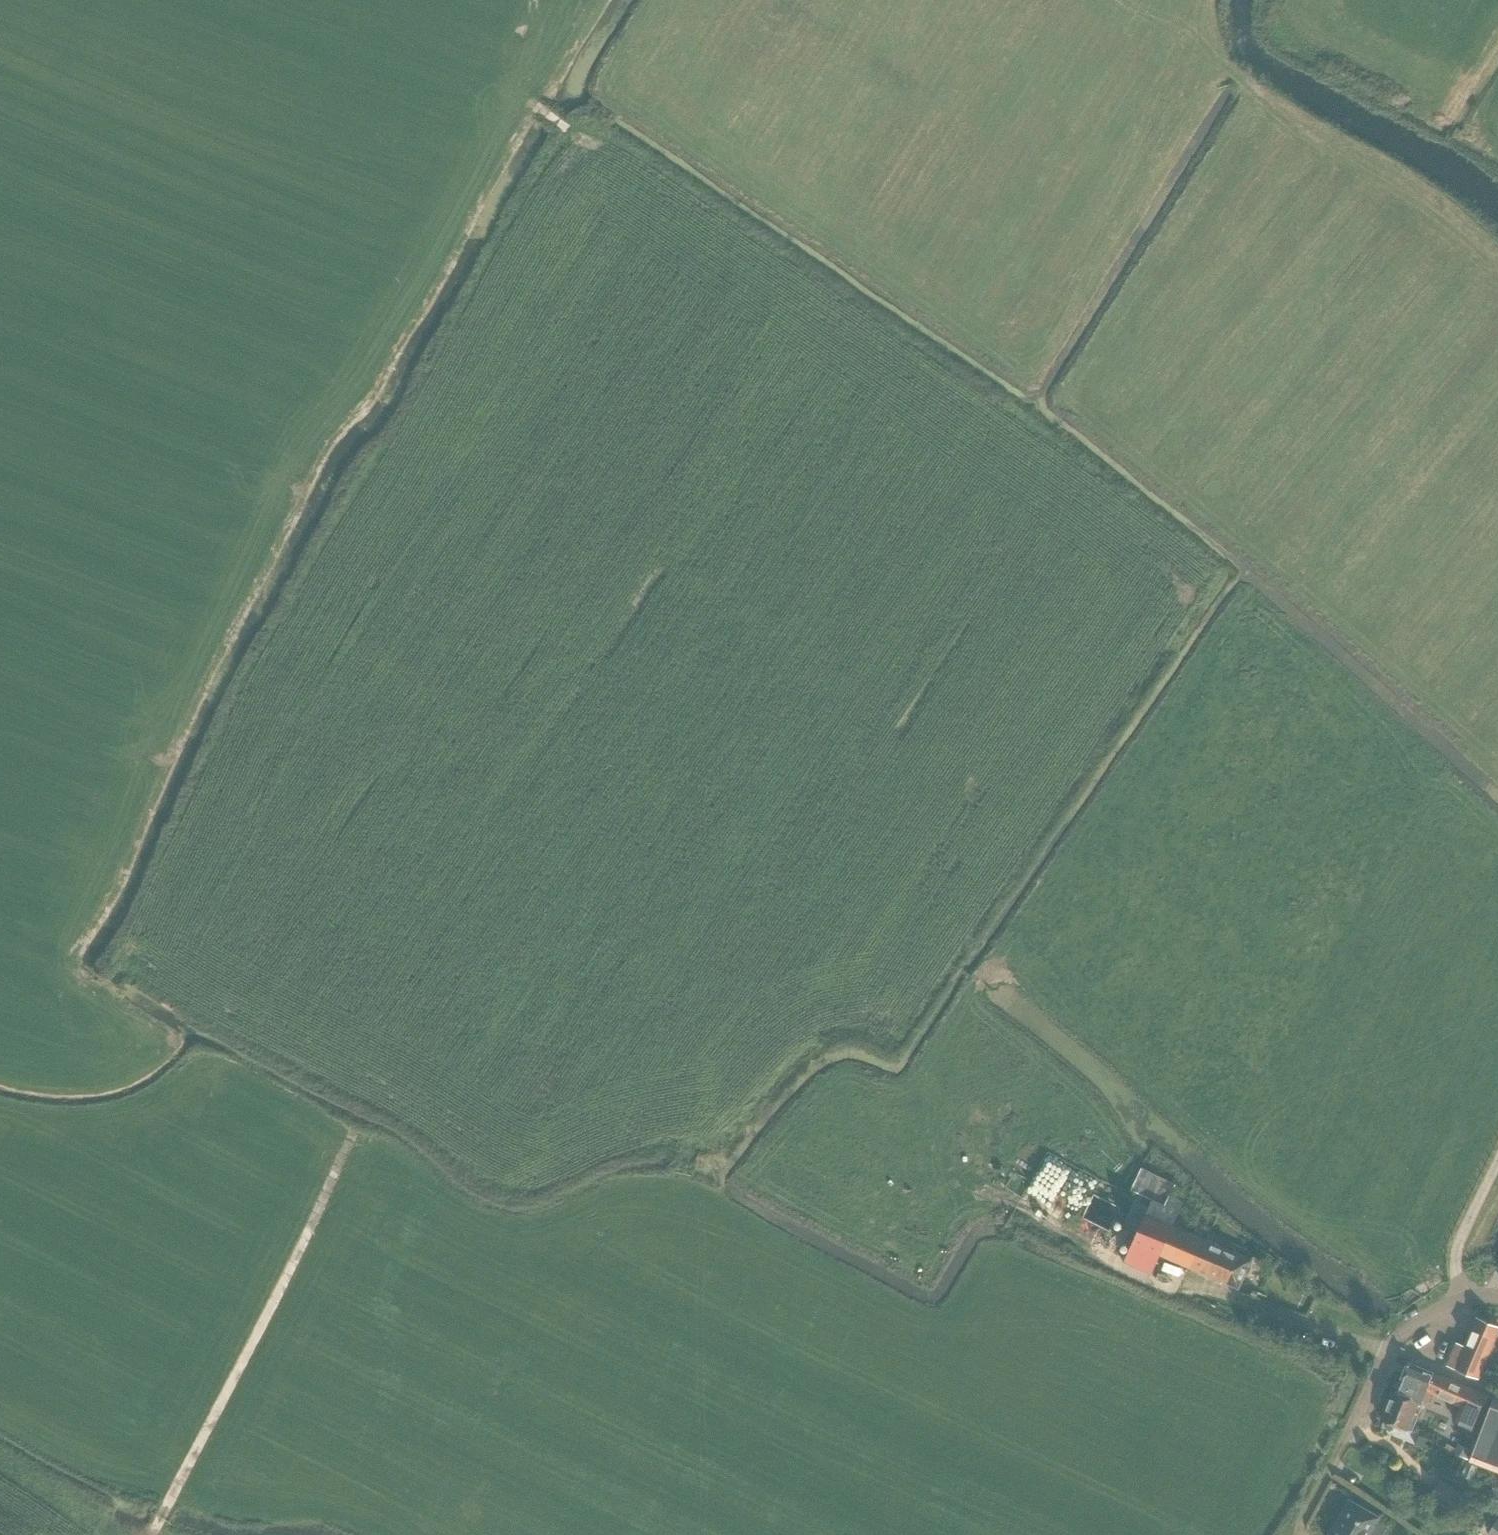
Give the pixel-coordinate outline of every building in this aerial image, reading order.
[(1238,1289),(1251,1258),(1172,1224),(1184,1201),(1170,1194),(1175,1184),(1141,1170),(1132,1191),(1138,1194),(1124,1225),(1137,1231),(1124,1261),(1152,1273),(1160,1253),(1238,1289)] [(1094,1196),(1085,1214),(1109,1226),(1118,1208),(1094,1196)] [(1455,1367),(1479,1378),(1497,1333),(1497,1325),(1477,1316),(1465,1345),(1457,1342),(1448,1364),(1455,1367)] [(1422,1400),(1426,1389),(1433,1372),(1407,1362),(1395,1390),(1396,1391),(1395,1393),(1391,1392),(1381,1418),(1412,1430),(1423,1400),(1422,1400)] [(1426,1389),(1461,1404),(1454,1420),(1475,1429),(1489,1396),(1433,1372),(1426,1389)] [(1492,1398),(1469,1459),(1497,1470),(1497,1400),(1492,1398)] [(1472,1448),(1458,1442),(1453,1452),(1467,1458),(1472,1448)] [(1350,1499),(1329,1534),(1368,1534),(1379,1516),(1350,1499)] [(1497,1518),(1488,1531),(1494,1534),(1497,1534),(1497,1518)]
